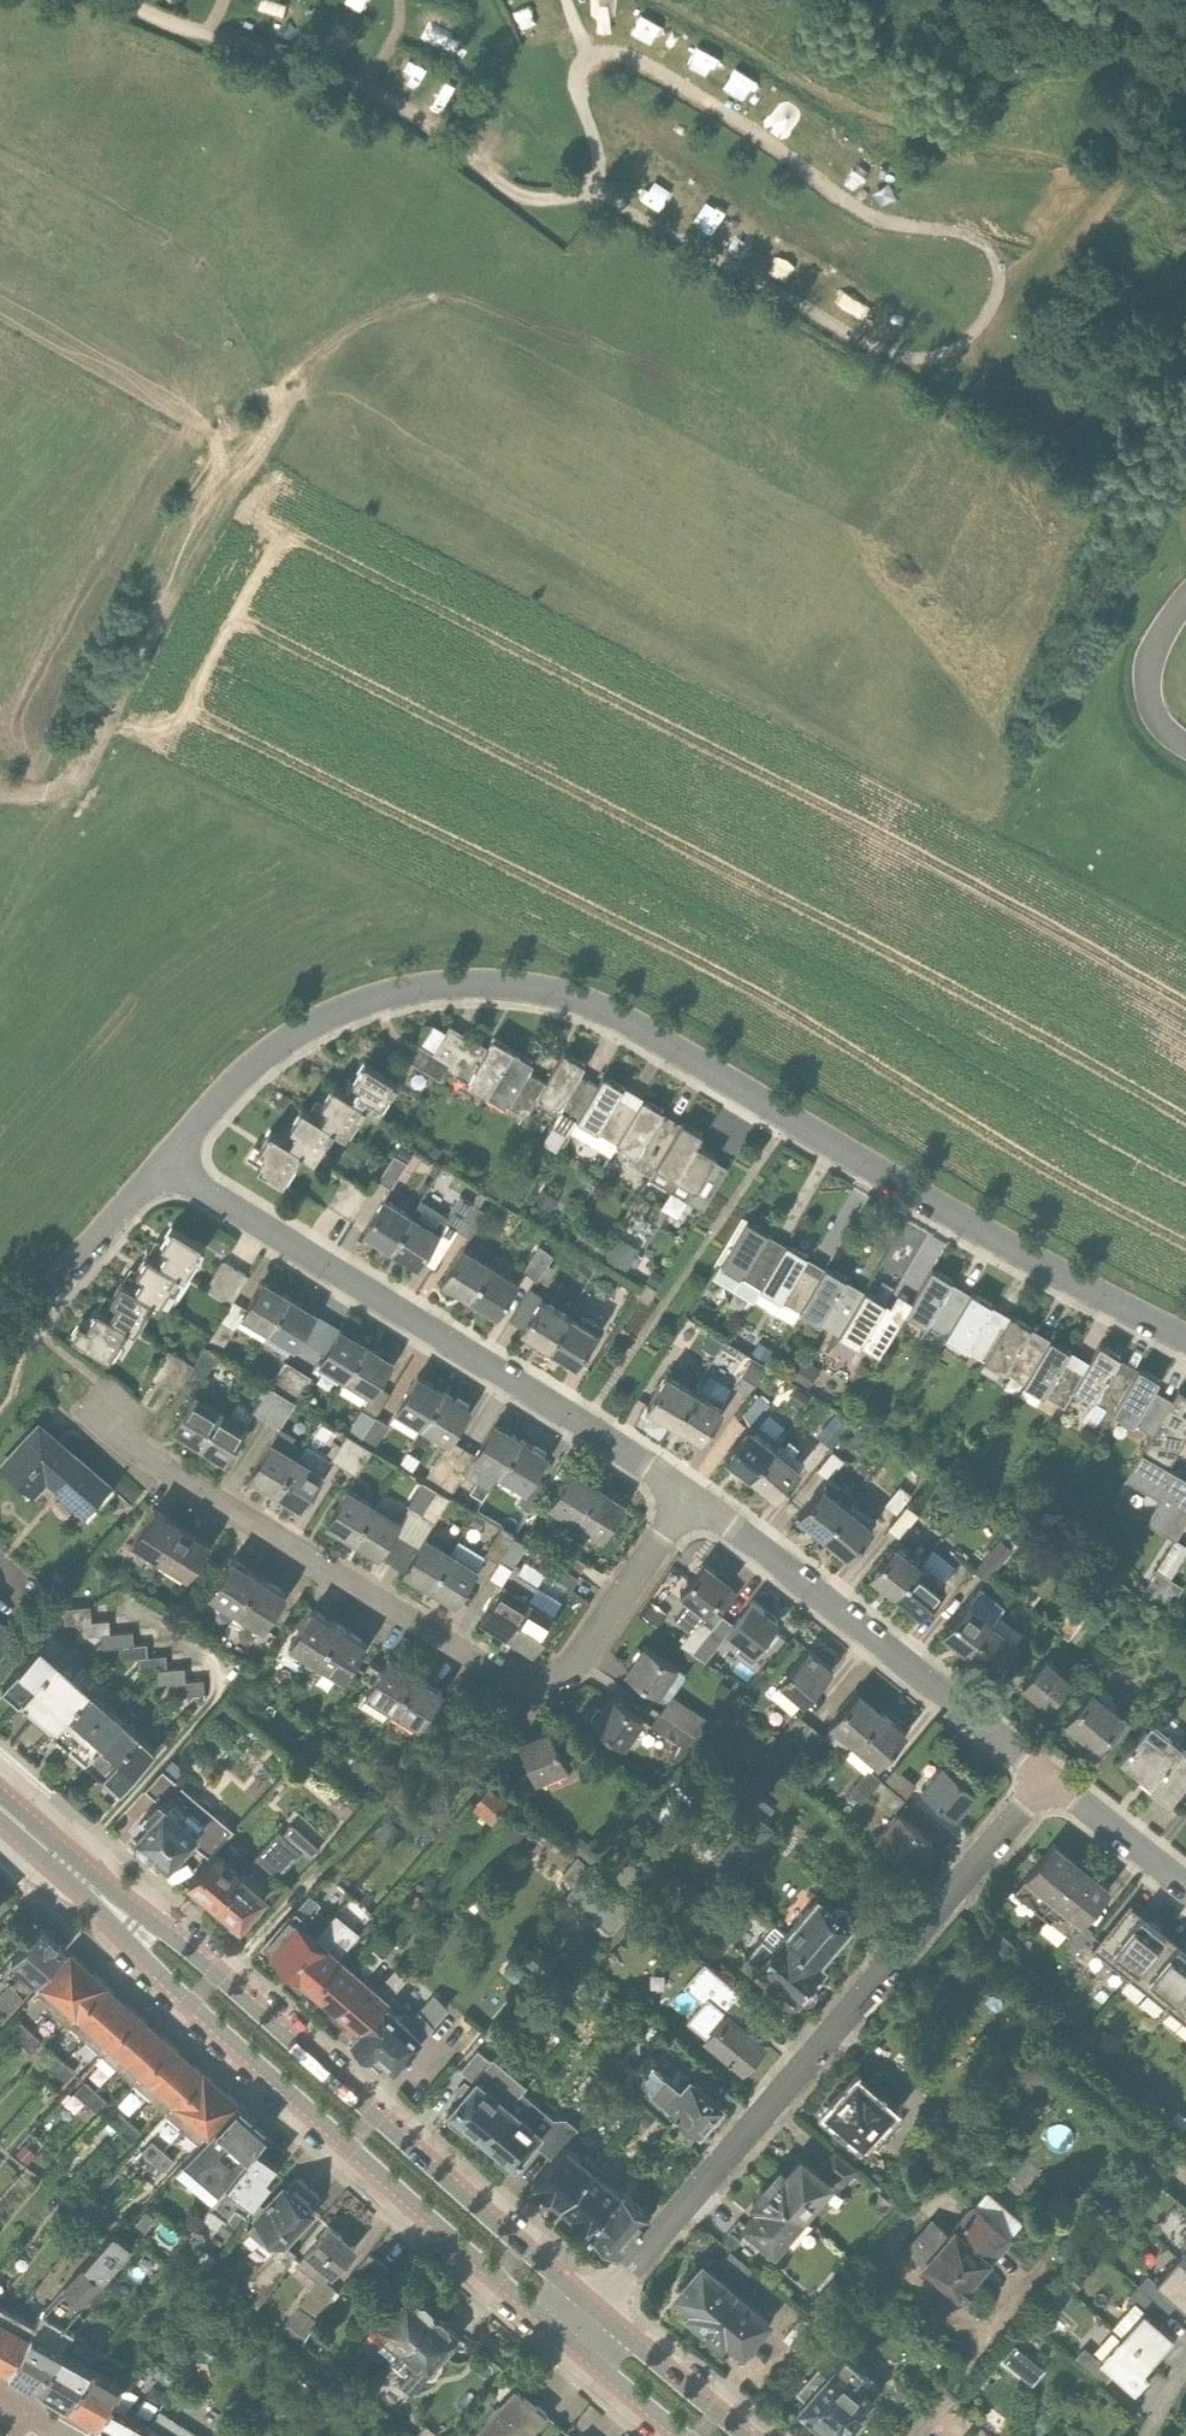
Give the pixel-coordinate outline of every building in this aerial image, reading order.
[(448,1069),(486,1091),(512,1048),(493,1036),(487,1047),(450,1024),(433,1052),(451,1063),(448,1069)] [(408,1060),(428,1072),(441,1080),(448,1069),(451,1063),(433,1052),(418,1043),(408,1060)] [(527,1116),(539,1096),(537,1095),(546,1081),(527,1070),(533,1060),(512,1048),(486,1091),(527,1116)] [(568,1135),(578,1118),(597,1084),(578,1073),(585,1063),(564,1051),(546,1081),(537,1095),(539,1096),(562,1109),(553,1126),(543,1142),(558,1151),(568,1135)] [(360,1082),(352,1094),(365,1103),(377,1110),(383,1100),(396,1079),(365,1060),(353,1078),(360,1082)] [(597,1084),(578,1118),(616,1140),(637,1107),(618,1096),(624,1086),(604,1074),(597,1084)] [(365,1103),(352,1094),(333,1082),(322,1101),(328,1105),(321,1117),(334,1126),(345,1133),(365,1103)] [(649,1174),(655,1164),(676,1131),(657,1120),(663,1109),(643,1097),(637,1107),(616,1140),(634,1151),(628,1161),(649,1174)] [(297,1128),(289,1140),(302,1149),(314,1156),(334,1126),(321,1117),(302,1105),(291,1124),(297,1128)] [(702,1133),(682,1120),(676,1131),(649,1176),(703,1209),(726,1170),(712,1161),(716,1155),(696,1142),(702,1133)] [(302,1149),(289,1140),(271,1128),(259,1147),(266,1151),(257,1164),(283,1180),(302,1149)] [(401,1143),(395,1153),(408,1161),(414,1151),(401,1143)] [(436,1143),(430,1153),(440,1159),(446,1149),(436,1143)] [(408,1162),(395,1154),(378,1179),(392,1188),(408,1162)] [(521,1171),(517,1177),(531,1187),(540,1174),(532,1168),(521,1171)] [(340,1211),(357,1184),(344,1176),(327,1203),(340,1211)] [(340,1211),(353,1219),(370,1192),(357,1184),(340,1211)] [(545,1187),(537,1200),(553,1211),(561,1198),(545,1187)] [(411,1214),(391,1248),(418,1265),(446,1221),(458,1229),(473,1203),(461,1195),(447,1217),(422,1200),(412,1215),(411,1214)] [(364,1230),(391,1248),(411,1214),(384,1197),(364,1230)] [(473,1203),(458,1229),(470,1236),(487,1211),(478,1206),(473,1203)] [(721,1263),(742,1275),(761,1286),(781,1252),(762,1241),(768,1231),(747,1219),(721,1263)] [(167,1246),(160,1258),(179,1270),(185,1274),(192,1263),(204,1243),(172,1223),(161,1242),(167,1246)] [(578,1239),(595,1249),(602,1238),(584,1228),(578,1239)] [(619,1235),(606,1257),(627,1269),(640,1248),(619,1235)] [(886,1267),(908,1278),(923,1248),(901,1237),(886,1267)] [(792,1322),(800,1309),(820,1275),(801,1264),(807,1254),(787,1242),(781,1252),(761,1286),(753,1299),(792,1322)] [(524,1270),(537,1278),(553,1252),(540,1244),(524,1270)] [(442,1280),(470,1297),(491,1264),(463,1246),(442,1280)] [(142,1273),(135,1285),(153,1298),(159,1301),(179,1270),(160,1258),(147,1250),(136,1269),(142,1273)] [(587,1255),(580,1267),(590,1273),(597,1260),(587,1255)] [(218,1295),(236,1267),(223,1259),(206,1287),(218,1295)] [(470,1297),(497,1314),(518,1281),(491,1264),(470,1297)] [(800,1309),(840,1332),(859,1299),(840,1287),(846,1277),(826,1265),(820,1275),(800,1309)] [(231,1303),(249,1275),(236,1267),(218,1295),(231,1303)] [(905,1312),(926,1325),(918,1338),(937,1351),(945,1335),(965,1301),(946,1290),(953,1280),(932,1267),(905,1312)] [(655,1269),(648,1282),(658,1287),(665,1275),(655,1269)] [(110,1312),(129,1324),(134,1328),(153,1298),(135,1285),(122,1277),(111,1296),(117,1300),(110,1312)] [(599,1291),(606,1295),(614,1291),(614,1282),(606,1278),(598,1282),(599,1291)] [(243,1314),(270,1331),(291,1296),(263,1280),(243,1314)] [(657,1288),(646,1281),(637,1296),(648,1303),(657,1288)] [(859,1299),(840,1332),(880,1355),(900,1322),(880,1311),(886,1300),(865,1288),(859,1299)] [(945,1335),(985,1358),(1005,1324),(986,1313),(992,1303),(971,1291),(965,1301),(945,1335)] [(542,1295),(521,1329),(549,1346),(569,1312),(542,1295)] [(291,1296),(270,1331),(295,1346),(316,1312),(291,1296)] [(129,1324),(110,1312),(97,1304),(86,1322),(80,1318),(71,1333),(109,1356),(122,1335),(129,1324)] [(569,1312),(549,1346),(576,1362),(596,1329),(569,1312)] [(1011,1314),(1005,1324),(985,1358),(1024,1381),(1044,1347),(1025,1336),(1031,1326),(1011,1314)] [(205,1345),(218,1353),(233,1329),(220,1321),(205,1345)] [(367,1343),(340,1327),(320,1362),(346,1378),(367,1343)] [(1064,1406),(1075,1388),(1074,1387),(1083,1371),(1064,1360),(1070,1349),(1050,1337),(1044,1347),(1024,1381),(1064,1406)] [(762,1340),(753,1354),(767,1363),(776,1349),(762,1340)] [(346,1378),(340,1388),(365,1403),(393,1359),(367,1343),(346,1378)] [(1106,1406),(1114,1411),(1133,1377),(1114,1365),(1120,1355),(1100,1343),(1083,1371),(1074,1387),(1075,1388),(1106,1406)] [(193,1365),(189,1372),(202,1380),(218,1353),(205,1345),(193,1365)] [(167,1349),(151,1377),(164,1385),(181,1357),(167,1349)] [(806,1356),(802,1353),(789,1374),(807,1385),(820,1365),(806,1356)] [(177,1393),(189,1372),(193,1365),(181,1357),(164,1385),(177,1393)] [(283,1393),(298,1368),(286,1361),(270,1386),(283,1393)] [(750,1361),(733,1384),(747,1393),(764,1369),(750,1361)] [(863,1386),(873,1369),(861,1361),(851,1379),(863,1386)] [(1114,1411),(1152,1433),(1153,1433),(1172,1399),(1154,1388),(1160,1377),(1139,1366),(1133,1377),(1114,1411)] [(296,1402),(312,1377),(298,1368),(283,1393),(296,1402)] [(695,1389),(667,1372),(647,1406),(675,1423),(695,1389)] [(396,1409),(423,1426),(445,1391),(418,1375),(396,1409)] [(861,1391),(869,1396),(874,1388),(865,1383),(861,1391)] [(813,1396),(797,1385),(787,1400),(803,1410),(813,1396)] [(283,1393),(270,1386),(254,1412),(267,1420),(283,1393)] [(695,1389),(675,1423),(702,1439),(723,1405),(695,1389)] [(1141,1452),(1168,1469),(1169,1467),(1170,1468),(1185,1439),(1185,1394),(1178,1389),(1172,1399),(1153,1433),(1152,1433),(1141,1452)] [(448,1442),(470,1407),(445,1391),(423,1426),(448,1442)] [(173,1427),(199,1444),(220,1409),(194,1393),(173,1427)] [(283,1393),(267,1420),(280,1428),(296,1402),(283,1393)] [(1106,1406),(1095,1426),(1103,1430),(1114,1411),(1106,1406)] [(360,1441),(375,1416),(363,1408),(348,1433),(360,1441)] [(199,1444),(225,1460),(246,1425),(220,1409),(199,1444)] [(373,1449),(389,1424),(375,1416),(360,1441),(373,1449)] [(474,1457),(500,1473),(520,1438),(495,1422),(474,1457)] [(83,1513),(92,1502),(108,1484),(39,1423),(2,1465),(20,1481),(37,1496),(49,1484),(83,1513)] [(749,1425),(726,1456),(751,1477),(775,1446),(749,1425)] [(360,1441),(348,1433),(341,1444),(332,1459),(344,1467),(360,1441)] [(520,1438),(500,1473),(526,1489),(547,1454),(520,1438)] [(876,1446),(885,1452),(889,1445),(880,1439),(876,1446)] [(250,1475),(276,1491),(298,1456),(272,1440),(250,1475)] [(341,1444),(335,1441),(325,1456),(332,1459),(341,1444)] [(360,1441),(344,1467),(357,1475),(373,1449),(360,1441)] [(775,1446),(751,1477),(776,1496),(800,1466),(775,1446)] [(1146,1522),(1155,1527),(1176,1539),(1185,1521),(1185,1478),(1184,1477),(1170,1468),(1169,1467),(1168,1469),(1141,1452),(1126,1477),(1160,1498),(1146,1522)] [(957,1453),(948,1468),(964,1477),(972,1462),(957,1453)] [(438,1489),(453,1463),(440,1455),(425,1480),(438,1489)] [(323,1472),(298,1456),(276,1491),(302,1507),(323,1472)] [(451,1497),(466,1471),(453,1463),(438,1489),(451,1497)] [(568,1534),(577,1520),(598,1486),(572,1470),(545,1514),(548,1516),(546,1520),(568,1534)] [(896,1513),(923,1480),(911,1470),(885,1503),(896,1513)] [(438,1489),(425,1480),(409,1506),(422,1514),(438,1489)] [(823,1485),(798,1515),(823,1535),(848,1505),(823,1485)] [(953,1485),(948,1493),(950,1504),(958,1510),(968,1495),(953,1485)] [(624,1502),(598,1486),(577,1520),(603,1536),(624,1502)] [(348,1488),(327,1522),(353,1539),(375,1504),(348,1488)] [(438,1489),(422,1514),(435,1522),(451,1497),(438,1489)] [(1038,1513),(1018,1500),(1010,1513),(1031,1525),(1038,1513)] [(375,1504),(353,1539),(379,1555),(401,1520),(375,1504)] [(990,1504),(983,1512),(994,1521),(1001,1513),(990,1504)] [(848,1505),(823,1535),(848,1555),(872,1525),(848,1505)] [(133,1543),(161,1560),(182,1526),(155,1508),(133,1543)] [(476,1512),(470,1522),(480,1528),(486,1518),(476,1512)] [(1015,1519),(1005,1530),(1010,1534),(1020,1523),(1015,1519)] [(504,1529),(513,1534),(517,1527),(509,1522),(504,1529)] [(208,1542),(182,1526),(161,1560),(188,1577),(208,1542)] [(515,1536),(502,1528),(486,1553),(500,1562),(515,1536)] [(1015,1538),(1006,1532),(1002,1537),(1010,1544),(1015,1538)] [(430,1586),(451,1552),(425,1536),(404,1570),(430,1586)] [(515,1536),(500,1562),(511,1569),(527,1544),(515,1536)] [(1010,1544),(1002,1537),(976,1568),(988,1578),(1013,1547),(1010,1544)] [(895,1543),(871,1573),(896,1593),(920,1562),(895,1543)] [(560,1547),(552,1559),(579,1575),(586,1563),(560,1547)] [(451,1552),(430,1586),(456,1602),(477,1568),(451,1552)] [(210,1594),(237,1611),(259,1575),(233,1558),(210,1594)] [(579,1575),(552,1559),(544,1572),(570,1589),(579,1575)] [(704,1562),(680,1592),(705,1613),(730,1582),(704,1562)] [(920,1562),(896,1593),(921,1613),(945,1583),(920,1562)] [(1142,1597),(1155,1606),(1171,1578),(1157,1570),(1142,1597)] [(59,1571),(51,1579),(59,1587),(67,1578),(59,1571)] [(259,1575),(237,1611),(229,1624),(253,1640),(262,1626),(263,1627),(286,1592),(259,1575)] [(1171,1578),(1155,1606),(1168,1615),(1184,1585),(1171,1578)] [(159,1587),(156,1583),(150,1583),(148,1588),(151,1593),(156,1592),(159,1587)] [(502,1583),(481,1617),(507,1633),(528,1599),(502,1583)] [(943,1631),(967,1650),(992,1620),(1004,1605),(979,1585),(967,1601),(943,1631)] [(528,1599),(507,1633),(533,1650),(554,1615),(528,1599)] [(1075,1605),(1085,1613),(1089,1608),(1079,1599),(1075,1605)] [(778,1620),(752,1600),(728,1631),(754,1651),(778,1620)] [(193,1601),(185,1611),(190,1616),(199,1606),(193,1601)] [(671,1613),(654,1601),(645,1615),(661,1626),(671,1613)] [(1067,1639),(1087,1615),(1072,1603),(1053,1627),(1067,1639)] [(65,1623),(83,1622),(92,1620),(91,1604),(64,1606),(65,1623)] [(339,1625),(313,1608),(290,1644),(317,1661),(339,1625)] [(84,1635),(102,1634),(111,1632),(110,1618),(92,1620),(83,1622),(84,1635)] [(713,1628),(701,1618),(680,1644),(694,1653),(713,1628)] [(1018,1641),(992,1620),(967,1650),(993,1671),(1018,1641)] [(344,1678),(366,1642),(339,1625),(317,1661),(344,1678)] [(713,1628),(694,1653),(706,1660),(724,1637),(713,1628)] [(103,1647),(121,1646),(134,1643),(133,1630),(111,1632),(102,1634),(103,1647)] [(2,1686),(18,1700),(57,1657),(39,1641),(2,1686)] [(122,1659),(139,1658),(149,1656),(148,1642),(134,1643),(121,1646),(122,1659)] [(626,1671),(658,1693),(676,1666),(644,1645),(626,1671)] [(833,1669),(808,1648),(781,1681),(805,1702),(833,1669)] [(263,1656),(255,1649),(246,1657),(254,1665),(263,1656)] [(140,1671),(160,1669),(168,1668),(167,1654),(149,1656),(139,1658),(140,1671)] [(1046,1655),(1022,1684),(1049,1705),(1072,1677),(1046,1655)] [(366,1692),(367,1692),(359,1704),(383,1719),(388,1714),(387,1713),(392,1708),(414,1672),(388,1656),(366,1692)] [(21,1700),(36,1713),(73,1672),(57,1657),(18,1700),(19,1701),(21,1700)] [(161,1683),(177,1682),(186,1680),(185,1666),(168,1668),(160,1669),(161,1683)] [(73,1672),(36,1713),(52,1728),(89,1687),(73,1672)] [(442,1689),(414,1672),(392,1708),(387,1713),(388,1714),(394,1709),(420,1725),(442,1689)] [(204,1678),(186,1680),(177,1682),(178,1695),(205,1693),(204,1678)] [(68,1746),(70,1744),(106,1702),(89,1687),(52,1728),(51,1730),(68,1746)] [(832,1721),(857,1743),(884,1712),(858,1690),(832,1721)] [(1091,1690),(1067,1720),(1097,1745),(1121,1714),(1091,1690)] [(661,1712),(700,1738),(711,1721),(673,1694),(668,1700),(661,1712)] [(643,1718),(610,1695),(592,1722),(624,1744),(643,1718)] [(70,1744),(85,1757),(122,1716),(106,1702),(70,1744)] [(700,1738),(661,1712),(652,1724),(682,1745),(678,1750),(689,1757),(700,1738)] [(884,1712),(857,1743),(881,1763),(906,1732),(884,1712)] [(85,1757),(102,1772),(139,1731),(122,1716),(85,1757)] [(792,1748),(803,1757),(823,1734),(812,1724),(792,1748)] [(318,1734),(310,1726),(300,1737),(308,1744),(318,1734)] [(549,1727),(519,1740),(535,1777),(565,1764),(549,1727)] [(139,1731),(102,1772),(100,1774),(118,1790),(156,1746),(139,1731)] [(1119,1762),(1151,1787),(1149,1789),(1169,1805),(1185,1783),(1185,1749),(1184,1747),(1177,1756),(1146,1731),(1119,1762)] [(922,1788),(954,1814),(975,1790),(943,1762),(922,1788)] [(660,1776),(661,1775),(661,1773),(661,1772),(661,1770),(661,1769),(660,1768),(659,1766),(658,1765),(657,1765),(656,1764),(654,1764),(653,1764),(651,1764),(650,1764),(648,1765),(647,1766),(646,1767),(646,1768),(645,1770),(645,1771),(645,1772),(645,1774),(645,1775),(646,1777),(647,1778),(648,1779),(650,1779),(651,1780),(653,1780),(654,1780),(655,1780),(657,1779),(658,1778),(659,1777),(660,1776)] [(896,1767),(884,1780),(905,1798),(917,1784),(896,1767)] [(147,1811),(147,1814),(141,1821),(146,1825),(136,1836),(138,1837),(137,1838),(136,1843),(145,1851),(150,1850),(152,1849),(168,1863),(189,1839),(210,1857),(214,1852),(233,1829),(163,1768),(146,1788),(158,1799),(149,1809),(147,1811)] [(871,1790),(872,1791),(882,1779),(869,1768),(849,1790),(861,1801),(871,1790)] [(905,1798),(884,1780),(882,1779),(872,1791),(895,1810),(905,1798)] [(510,1803),(490,1786),(472,1807),(492,1824),(510,1803)] [(734,1818),(744,1827),(719,1857),(736,1872),(774,1827),(746,1803),(734,1818)] [(911,1866),(932,1841),(899,1813),(878,1838),(911,1866)] [(391,1818),(377,1831),(389,1843),(403,1830),(391,1818)] [(515,1818),(505,1830),(520,1843),(530,1830),(515,1818)] [(279,1875),(301,1851),(278,1831),(256,1855),(279,1875)] [(576,1854),(589,1864),(599,1852),(578,1834),(567,1847),(576,1854)] [(1026,1875),(1014,1891),(1068,1936),(1057,1951),(1068,1960),(1093,1929),(1082,1920),(1109,1887),(1080,1865),(1053,1842),(1026,1875)] [(210,1857),(190,1881),(193,1884),(193,1888),(199,1894),(204,1893),(214,1902),(239,1873),(214,1852),(210,1857)] [(576,1854),(561,1873),(574,1884),(590,1865),(589,1864),(576,1854)] [(574,1884),(566,1895),(613,1934),(632,1911),(635,1906),(630,1902),(627,1906),(604,1887),(607,1884),(598,1870),(591,1864),(590,1865),(574,1884)] [(239,1873),(214,1902),(228,1914),(228,1919),(234,1925),(239,1924),(240,1925),(265,1895),(239,1873)] [(310,1892),(264,1945),(288,1966),(334,1913),(333,1913),(329,1918),(316,1907),(321,1901),(310,1892)] [(833,1908),(818,1896),(787,1933),(822,1963),(841,1941),(853,1926),(848,1922),(849,1920),(850,1918),(850,1916),(850,1915),(850,1913),(849,1911),(848,1909),(847,1908),(845,1907),(844,1906),(842,1906),(840,1905),(838,1906),(836,1906),(835,1907),(833,1908)] [(1149,1919),(1130,1904),(1132,1901),(1130,1900),(1092,1948),(1129,1978),(1165,1933),(1167,1930),(1166,1929),(1164,1931),(1149,1919)] [(334,1913),(288,1966),(299,1976),(299,1981),(305,1986),(310,1986),(312,1987),(338,1956),(326,1945),(345,1923),(334,1913)] [(40,1926),(12,1958),(25,1969),(1,1996),(0,1994),(0,2002),(10,2011),(67,1948),(41,1925),(40,1926)] [(800,1996),(802,1997),(803,1998),(805,1998),(807,1998),(809,1998),(811,1997),(812,1996),(814,1995),(815,1994),(815,1992),(816,1990),(816,1989),(816,1987),(816,1985),(815,1984),(814,1982),(813,1981),(825,1966),(822,1963),(787,1933),(786,1934),(775,1925),(748,1956),(764,1970),(762,1972),(790,1997),(795,2001),(800,1996)] [(1185,1948),(1165,1933),(1129,1978),(1165,2007),(1185,1980),(1185,1949),(1185,1948)] [(992,1966),(1001,1955),(988,1944),(980,1954),(992,1966)] [(553,1957),(541,1945),(527,1958),(539,1970),(553,1957)] [(352,1968),(338,1956),(312,1987),(314,1989),(315,1995),(320,2000),(326,1999),(334,2007),(362,1976),(363,1978),(383,1955),(371,1946),(352,1968)] [(88,1967),(81,1961),(71,1952),(33,1994),(50,2009),(88,1967)] [(742,2067),(764,2041),(740,2021),(755,2003),(705,1962),(684,1987),(703,2002),(687,2021),(705,2036),(742,2067)] [(104,1982),(88,1967),(50,2009),(67,2024),(104,1982)] [(362,1976),(334,2007),(359,2028),(382,2002),(383,2004),(407,1976),(396,1967),(386,1978),(392,1982),(388,1988),(382,1983),(376,1989),(363,1978),(362,1976)] [(1165,2007),(1185,2023),(1185,1980),(1165,2007)] [(105,1982),(104,1982),(67,2024),(68,2025),(69,2024),(85,2038),(120,1998),(104,1983),(105,1982)] [(657,2001),(645,1989),(635,1999),(647,2011),(657,2001)] [(399,2017),(383,2004),(382,2002),(359,2028),(360,2028),(352,2037),(370,2054),(374,2049),(394,2066),(447,2005),(434,1994),(411,2020),(402,2013),(399,2017)] [(137,2013),(120,1998),(85,2038),(101,2053),(137,2013)] [(1060,2011),(1050,2022),(1063,2032),(1072,2020),(1060,2011)] [(153,2028),(137,2013),(101,2053),(118,2068),(153,2028)] [(20,2042),(31,2031),(19,2020),(9,2031),(20,2042)] [(169,2043),(153,2028),(118,2068),(134,2082),(169,2043)] [(42,2041),(31,2031),(20,2042),(32,2052),(42,2041)] [(1091,2039),(1083,2034),(1076,2044),(1084,2050),(1091,2039)] [(186,2057),(169,2043),(134,2082),(150,2097),(186,2057)] [(458,2064),(471,2075),(489,2055),(476,2044),(458,2064)] [(55,2073),(65,2061),(53,2050),(43,2062),(55,2073)] [(646,2051),(621,2080),(672,2122),(680,2113),(700,2129),(710,2117),(716,2117),(720,2112),(719,2107),(723,2103),(689,2075),(681,2085),(656,2064),(658,2061),(646,2051)] [(186,2057),(150,2097),(167,2110),(201,2071),(186,2057)] [(75,2071),(65,2061),(55,2073),(65,2082),(75,2071)] [(202,2072),(201,2071),(167,2110),(165,2112),(183,2128),(221,2086),(204,2071),(202,2072)] [(849,2088),(828,2111),(863,2140),(892,2107),(869,2088),(873,2083),(858,2071),(846,2085),(849,2088)] [(482,2136),(509,2104),(477,2077),(450,2109),(452,2110),(452,2116),(461,2124),(467,2123),(482,2136)] [(594,2078),(582,2091),(593,2100),(604,2087),(594,2078)] [(97,2090),(85,2080),(75,2091),(86,2102),(87,2101),(97,2090)] [(221,2086),(183,2128),(199,2143),(238,2102),(221,2086)] [(618,2099),(625,2092),(620,2087),(613,2094),(618,2099)] [(509,2104),(482,2136),(498,2149),(498,2154),(508,2162),(513,2162),(514,2163),(540,2133),(559,2149),(566,2142),(578,2128),(565,2117),(554,2117),(520,2089),(509,2104)] [(97,2090),(87,2101),(98,2112),(108,2100),(97,2090)] [(256,2144),(268,2128),(239,2102),(200,2144),(183,2162),(176,2170),(212,2202),(219,2194),(256,2144)] [(649,2107),(640,2118),(649,2125),(658,2114),(649,2107)] [(130,2120),(119,2110),(109,2121),(120,2131),(130,2120)] [(672,2122),(670,2123),(673,2125),(671,2127),(688,2143),(700,2129),(680,2113),(672,2122)] [(130,2120),(120,2131),(119,2131),(131,2142),(141,2130),(130,2120)] [(142,2151),(153,2161),(163,2149),(152,2140),(142,2151)] [(566,2142),(559,2149),(534,2179),(562,2203),(597,2161),(585,2151),(582,2155),(566,2142)] [(28,2164),(37,2154),(26,2144),(17,2153),(28,2164)] [(256,2144),(219,2194),(212,2202),(209,2206),(226,2218),(235,2206),(246,2214),(272,2179),(267,2175),(278,2160),(256,2144)] [(163,2149),(153,2161),(165,2172),(175,2160),(163,2149)] [(766,2187),(801,2218),(831,2183),(838,2189),(857,2167),(834,2149),(817,2170),(807,2162),(802,2168),(796,2162),(786,2174),(780,2169),(766,2187)] [(597,2161),(562,2203),(588,2226),(621,2188),(606,2176),(610,2172),(597,2161)] [(640,2164),(631,2175),(639,2182),(648,2171),(640,2164)] [(272,2251),(246,2279),(237,2290),(258,2307),(296,2252),(283,2241),(321,2198),(296,2176),(248,2229),(272,2251)] [(1150,2200),(1161,2187),(1148,2176),(1137,2188),(1150,2200)] [(801,2218),(766,2187),(753,2202),(759,2206),(749,2217),(756,2223),(751,2229),(775,2249),(801,2218)] [(649,2213),(621,2188),(588,2226),(589,2226),(588,2227),(606,2242),(605,2247),(612,2253),(616,2251),(617,2251),(649,2213)] [(933,2222),(910,2249),(958,2290),(959,2289),(966,2290),(972,2283),(970,2276),(1002,2239),(1030,2263),(1047,2243),(1019,2220),(1010,2230),(976,2201),(955,2226),(948,2234),(933,2222)] [(96,2204),(91,2210),(101,2218),(105,2212),(96,2204)] [(114,2228),(118,2222),(109,2215),(105,2221),(114,2228)] [(355,2247),(329,2224),(320,2236),(321,2237),(308,2254),(332,2274),(355,2247)] [(96,2250),(106,2237),(93,2225),(82,2238),(96,2250)] [(67,2342),(75,2330),(65,2324),(132,2244),(113,2229),(106,2237),(96,2250),(45,2310),(44,2309),(35,2325),(9,2371),(39,2388),(62,2350),(67,2342)] [(740,2241),(731,2232),(723,2242),(733,2250),(740,2241)] [(206,2249),(198,2260),(210,2269),(218,2258),(206,2249)] [(752,2269),(748,2266),(730,2250),(720,2262),(742,2281),(752,2269)] [(354,2270),(376,2289),(391,2270),(369,2252),(354,2270)] [(1178,2255),(1156,2280),(1148,2273),(1138,2284),(1169,2311),(1178,2301),(1185,2308),(1185,2261),(1178,2255)] [(237,2290),(246,2279),(223,2258),(213,2269),(237,2290)] [(735,2290),(702,2262),(682,2285),(688,2290),(682,2297),(694,2306),(689,2312),(705,2325),(735,2290)] [(1073,2270),(1063,2280),(1075,2291),(1085,2280),(1073,2270)] [(213,2273),(206,2281),(226,2297),(233,2289),(213,2273)] [(1144,2309),(1122,2334),(1152,2360),(1173,2335),(1159,2322),(1169,2311),(1138,2284),(1128,2295),(1144,2309)] [(377,2310),(384,2302),(368,2289),(364,2293),(364,2299),(377,2310)] [(735,2290),(705,2325),(721,2339),(726,2333),(737,2343),(743,2336),(749,2341),(768,2318),(735,2290)] [(419,2301),(407,2291),(382,2319),(381,2318),(378,2322),(379,2322),(360,2344),(372,2354),(389,2336),(402,2347),(434,2312),(433,2312),(432,2313),(430,2312),(430,2307),(423,2301),(419,2301)] [(15,2313),(0,2305),(0,2339),(15,2313)] [(433,2365),(458,2336),(446,2326),(446,2321),(439,2315),(435,2315),(433,2314),(434,2313),(434,2312),(402,2347),(390,2361),(404,2373),(399,2379),(411,2390),(430,2368),(431,2369),(434,2365),(433,2365)] [(0,2339),(0,2366),(9,2371),(35,2325),(15,2313),(0,2339)] [(810,2319),(790,2342),(801,2351),(822,2329),(810,2319)] [(1052,2320),(1048,2324),(1057,2331),(1061,2327),(1052,2320)] [(1152,2360),(1122,2334),(1100,2358),(1085,2345),(1076,2356),(1106,2383),(1114,2374),(1134,2390),(1149,2373),(1144,2368),(1152,2360)] [(1027,2337),(1020,2345),(1033,2357),(1041,2348),(1027,2337)] [(39,2388),(68,2405),(91,2366),(90,2366),(96,2358),(67,2342),(62,2350),(39,2388)] [(68,2405),(97,2422),(109,2403),(109,2404),(112,2399),(121,2385),(132,2366),(102,2349),(96,2358),(90,2366),(91,2366),(68,2405)] [(827,2374),(819,2367),(800,2388),(809,2395),(800,2405),(824,2425),(818,2432),(823,2435),(835,2435),(837,2434),(840,2435),(845,2435),(863,2414),(859,2410),(872,2394),(853,2379),(862,2368),(844,2352),(832,2366),(833,2366),(827,2374)] [(178,2377),(148,2355),(140,2366),(171,2387),(178,2377)] [(303,2379),(318,2392),(325,2384),(310,2370),(303,2379)] [(112,2399),(118,2402),(124,2406),(132,2392),(121,2385),(112,2399)] [(519,2391),(503,2410),(498,2406),(472,2435),(539,2435),(542,2432),(538,2429),(549,2416),(519,2391)] [(148,2422),(158,2405),(145,2397),(134,2414),(148,2422)] [(126,2435),(141,2435),(147,2425),(109,2404),(109,2403),(97,2422),(98,2423),(99,2421),(126,2435)] [(158,2411),(147,2426),(141,2435),(198,2435),(158,2411)] [(397,2435),(420,2435),(406,2425),(397,2435)]
